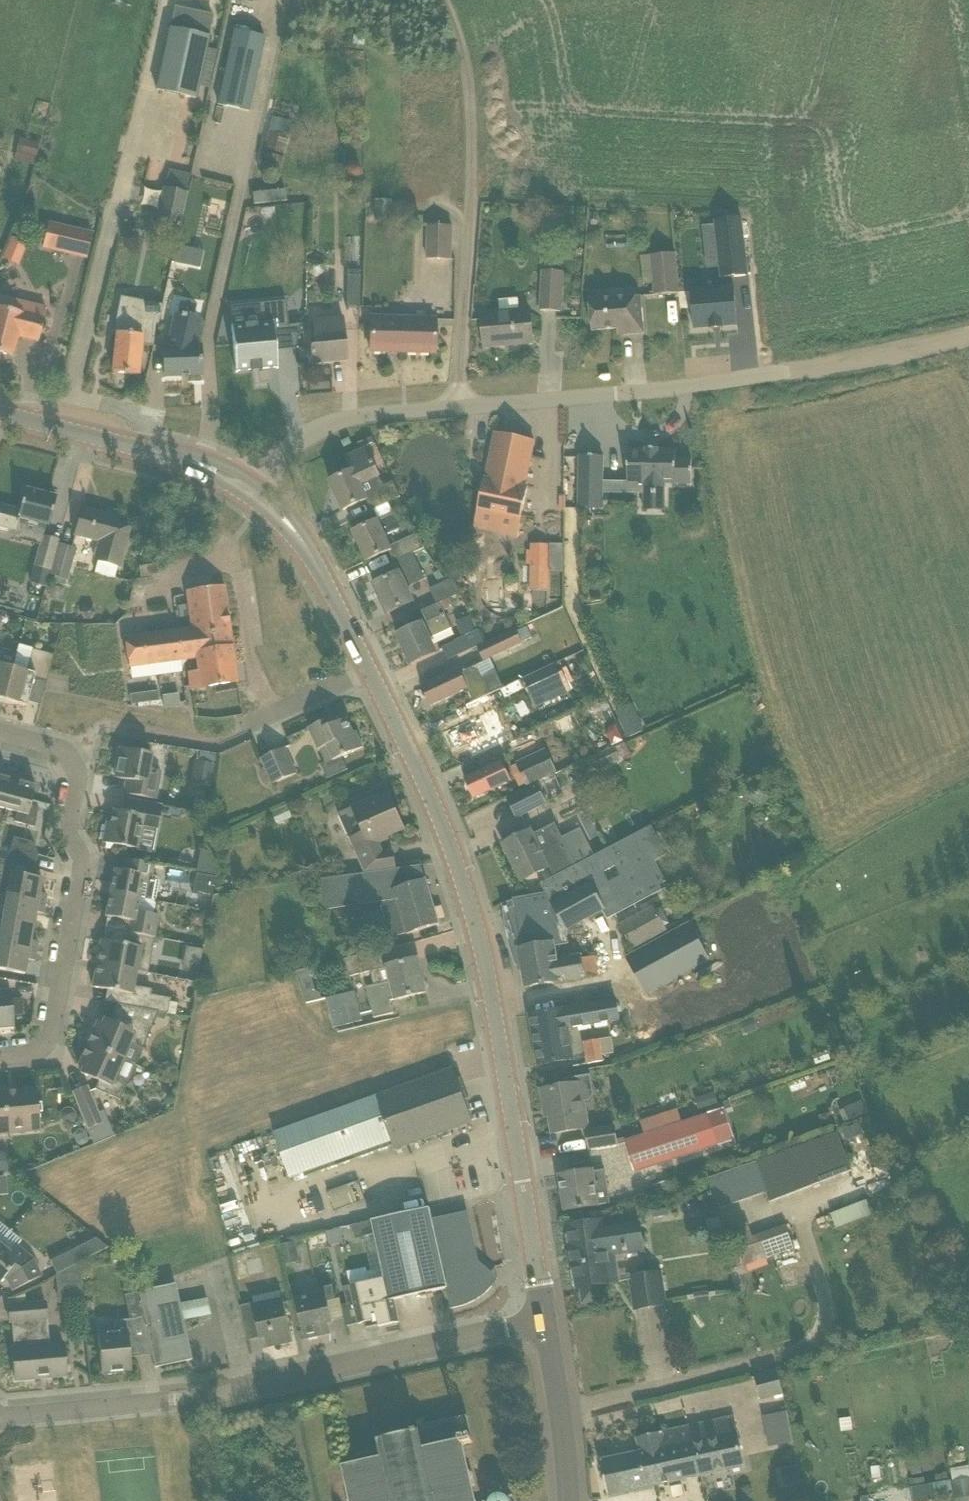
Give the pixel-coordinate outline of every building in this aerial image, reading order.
[(158,90),(197,99),(214,21),(175,12),(158,90)] [(233,30),(217,104),(249,111),(265,37),(233,30)] [(353,36),(352,45),(364,46),(365,38),(353,36)] [(259,162),(280,168),(289,137),(268,131),(259,162)] [(15,153),(35,158),(39,145),(28,142),(29,138),(26,137),(25,141),(19,140),(15,153)] [(162,188),(155,224),(179,229),(187,193),(162,188)] [(374,222),(389,222),(390,201),(374,200),(374,222)] [(243,231),(259,234),(264,212),(248,209),(243,231)] [(714,221),(720,279),(749,276),(742,218),(714,221)] [(43,247),(87,258),(92,234),(48,224),(43,247)] [(427,259),(451,260),(452,226),(428,225),(427,259)] [(179,290),(213,298),(218,276),(212,275),(221,233),(194,226),(179,290)] [(10,238),(6,249),(22,255),(26,244),(10,238)] [(676,254),(652,255),(655,295),(679,293),(676,255),(676,254)] [(307,264),(307,274),(315,279),(324,274),(324,265),(315,259),(307,264)] [(348,271),(347,308),(359,309),(360,277),(359,277),(359,271),(348,271)] [(540,311),(560,312),(562,272),(543,271),(540,311)] [(734,287),(691,291),(695,329),(711,327),(711,329),(723,328),(723,327),(737,325),(734,287)] [(114,353),(112,373),(138,376),(141,351),(141,345),(153,346),(156,326),(156,325),(159,326),(163,305),(120,296),(112,334),(116,335),(115,346),(114,353)] [(623,328),(624,335),(644,333),(641,296),(590,301),(590,312),(592,331),(623,328)] [(12,356),(17,336),(38,341),(41,330),(46,309),(0,298),(0,353),(12,356)] [(232,326),(231,326),(236,373),(237,373),(237,372),(250,370),(250,373),(252,372),(252,370),(260,369),(260,372),(261,372),(261,369),(276,368),(276,369),(278,369),(276,351),(274,329),(288,327),(288,326),(286,301),(259,304),(261,325),(232,327),(232,326)] [(482,314),(485,348),(533,343),(530,310),(482,314)] [(165,346),(162,346),(163,379),(202,378),(201,345),(196,345),(202,321),(173,315),(165,346)] [(310,347),(311,364),(347,361),(345,341),(343,318),(313,321),(315,347),(310,347)] [(370,351),(434,352),(435,320),(370,319),(370,351)] [(534,442),(495,433),(475,529),(515,537),(534,442)] [(353,471),(330,482),(344,510),(362,502),(367,499),(361,486),(380,477),(375,467),(367,448),(376,444),(372,436),(357,443),(357,444),(361,451),(347,457),(353,471)] [(628,448),(627,484),(643,484),(643,511),(665,511),(666,484),(692,485),(692,457),(676,457),(676,449),(628,448)] [(579,456),(578,509),(603,509),(604,456),(579,456)] [(368,493),(375,509),(400,498),(393,482),(368,493)] [(15,531),(19,517),(49,525),(56,498),(25,489),(19,511),(1,506),(0,511),(0,527),(15,531)] [(94,573),(114,579),(117,567),(119,568),(130,527),(117,524),(120,514),(108,511),(106,516),(82,509),(75,535),(100,542),(94,561),(97,562),(94,573)] [(354,532),(367,561),(391,550),(385,536),(404,528),(397,513),(378,522),(378,521),(354,532)] [(395,545),(401,559),(413,554),(425,548),(418,534),(395,545)] [(49,571),(50,571),(58,541),(41,537),(29,583),(45,587),(49,571)] [(50,571),(49,576),(54,577),(53,584),(64,587),(66,580),(68,581),(76,549),(63,545),(57,544),(50,571)] [(531,565),(531,572),(532,572),(548,572),(548,546),(531,546),(531,551),(531,565)] [(374,585),(388,614),(413,602),(406,588),(425,579),(413,554),(401,559),(394,562),(399,573),(374,585)] [(430,590),(437,604),(440,602),(441,603),(460,594),(454,580),(430,590)] [(188,673),(190,689),(238,682),(224,586),(187,591),(192,628),(125,638),(129,667),(197,658),(198,671),(188,673)] [(426,622),(398,635),(412,665),(430,656),(436,653),(430,639),(452,628),(445,612),(441,603),(440,602),(437,604),(421,611),(426,622)] [(84,607),(79,613),(83,620),(91,621),(95,614),(90,607),(84,607)] [(443,648),(449,660),(485,644),(478,630),(455,641),(455,642),(443,648)] [(477,648),(484,662),(522,644),(522,643),(517,632),(516,630),(477,648)] [(4,700),(12,668),(17,650),(17,649),(16,654),(0,649),(0,699),(4,700)] [(12,668),(4,700),(26,707),(34,679),(46,682),(52,663),(53,655),(32,649),(31,653),(26,671),(12,668)] [(422,686),(431,706),(468,689),(474,702),(503,688),(495,672),(483,678),(477,665),(461,673),(459,669),(422,686)] [(555,665),(523,680),(532,699),(564,684),(555,665)] [(158,691),(130,695),(131,704),(159,700),(158,691)] [(178,694),(162,696),(164,708),(180,706),(178,694)] [(631,703),(614,711),(626,737),(643,730),(631,703)] [(443,733),(452,752),(490,735),(481,715),(443,733)] [(334,717),(309,728),(319,750),(320,750),(326,747),(332,760),(326,763),(325,763),(321,765),(327,779),(348,770),(342,757),(363,748),(356,732),(353,733),(347,719),(337,723),(334,717)] [(610,728),(607,734),(613,746),(624,741),(617,724),(610,728)] [(262,759),(273,784),(297,774),(285,748),(262,759)] [(120,749),(116,772),(122,773),(121,779),(130,781),(128,795),(148,799),(155,800),(156,796),(160,777),(161,772),(153,770),(149,770),(152,755),(120,749)] [(545,749),(515,763),(516,764),(520,774),(527,787),(556,774),(545,749)] [(593,758),(597,768),(616,759),(615,758),(618,757),(615,749),(612,751),(611,749),(593,758)] [(195,762),(194,767),(203,769),(206,777),(204,786),(211,787),(214,766),(213,765),(198,763),(195,762)] [(483,771),(465,779),(474,799),(492,791),(512,782),(506,769),(504,765),(503,762),(483,771)] [(6,810),(15,777),(0,773),(0,808),(6,810)] [(15,777),(6,810),(17,813),(14,822),(33,827),(38,809),(30,806),(36,786),(31,785),(32,781),(15,777)] [(508,799),(516,818),(546,803),(537,785),(508,799)] [(339,814),(365,873),(396,869),(393,853),(383,854),(379,845),(388,841),(387,837),(404,829),(390,796),(382,800),(380,795),(339,814)] [(103,843),(137,849),(141,826),(157,829),(162,805),(130,799),(127,813),(113,811),(111,823),(106,823),(103,843)] [(503,844),(522,881),(549,867),(554,877),(576,866),(554,823),(533,834),(531,830),(503,844)] [(532,896),(513,899),(521,948),(518,948),(525,988),(545,984),(586,977),(598,975),(595,956),(583,959),(582,955),(558,960),(555,946),(568,944),(566,931),(604,909),(607,917),(614,914),(648,896),(663,888),(655,873),(636,835),(576,866),(554,877),(540,885),(544,891),(545,893),(532,896)] [(11,848),(7,862),(34,869),(38,855),(11,848)] [(110,893),(155,901),(159,882),(155,877),(152,876),(154,865),(127,860),(124,872),(114,870),(110,893)] [(45,904),(46,895),(39,894),(42,879),(16,874),(17,868),(0,865),(0,896),(45,904)] [(375,924),(381,941),(407,933),(407,934),(440,924),(426,879),(422,880),(417,866),(396,869),(365,873),(317,880),(321,911),(356,906),(381,903),(386,920),(375,924)] [(215,877),(196,874),(192,895),(211,898),(215,877)] [(139,935),(154,938),(158,915),(153,914),(155,901),(110,893),(106,917),(130,921),(128,933),(139,935)] [(45,904),(0,896),(0,906),(5,907),(2,921),(33,926),(36,912),(43,914),(45,904)] [(334,911),(337,927),(360,922),(356,906),(334,911)] [(654,908),(619,925),(632,950),(666,932),(664,927),(670,925),(661,908),(655,911),(654,908)] [(3,945),(4,945),(21,949),(29,950),(36,951),(38,942),(31,941),(32,937),(33,927),(33,926),(2,921),(0,920),(0,945),(3,945)] [(687,929),(627,961),(645,995),(705,963),(687,929)] [(101,941),(97,964),(136,971),(140,951),(151,953),(154,938),(139,935),(137,947),(101,941)] [(25,975),(27,960),(34,961),(36,951),(29,950),(21,949),(4,945),(3,945),(0,945),(0,970),(25,975)] [(380,951),(345,960),(349,978),(370,972),(384,969),(384,968),(380,951)] [(374,986),(367,988),(374,1018),(393,1014),(390,1001),(426,993),(418,959),(398,964),(388,967),(392,982),(374,986)] [(93,987),(132,995),(136,971),(97,964),(93,987)] [(297,972),(307,1005),(323,1000),(321,994),(316,991),(314,982),(312,978),(316,973),(314,967),(297,972)] [(14,1027),(13,1015),(22,1014),(21,1000),(12,1001),(11,990),(0,991),(0,1028),(14,1027)] [(326,998),(333,1028),(362,1021),(355,991),(326,998)] [(134,1007),(167,1013),(170,998),(137,992),(134,1007)] [(529,1015),(538,1066),(574,1060),(569,1029),(619,1020),(616,1000),(529,1015)] [(88,1045),(122,1059),(129,1043),(142,1049),(158,1012),(167,1013),(134,1007),(116,1004),(112,1024),(103,1020),(101,1025),(97,1023),(88,1045)] [(753,1020),(741,1024),(746,1035),(757,1030),(753,1020)] [(584,1043),(587,1064),(603,1062),(602,1056),(614,1054),(612,1038),(584,1043)] [(88,1045),(78,1066),(83,1068),(80,1073),(99,1081),(95,1090),(113,1098),(120,1100),(126,1086),(135,1065),(122,1059),(88,1045)] [(274,1133),(290,1178),(392,1142),(395,1150),(473,1122),(454,1069),(274,1133)] [(549,1107),(553,1134),(588,1129),(583,1101),(590,1100),(594,1095),(591,1075),(565,1079),(566,1086),(542,1090),(545,1108),(549,1107)] [(72,1092),(93,1145),(114,1136),(107,1120),(102,1122),(87,1086),(72,1092)] [(39,1130),(36,1090),(9,1092),(8,1089),(0,1089),(0,1134),(39,1130)] [(715,1092),(695,1098),(699,1110),(718,1104),(715,1092)] [(847,1137),(869,1131),(862,1101),(839,1107),(847,1137)] [(65,1108),(60,1113),(61,1120),(65,1123),(71,1124),(75,1120),(76,1113),(71,1108),(65,1108)] [(707,1116),(626,1142),(636,1171),(717,1145),(707,1116)] [(587,1133),(590,1148),(617,1144),(615,1128),(587,1133)] [(711,1196),(716,1210),(766,1193),(770,1203),(788,1196),(851,1171),(837,1134),(804,1146),(706,1180),(710,1193),(709,1194),(710,1197),(711,1196)] [(2,1173),(9,1172),(8,1157),(7,1150),(0,1151),(0,1173),(2,1173)] [(580,1172),(560,1175),(565,1211),(585,1208),(598,1206),(593,1172),(593,1170),(580,1172)] [(317,1212),(325,1210),(320,1196),(312,1199),(317,1212)] [(685,1198),(680,1203),(681,1211),(687,1215),(695,1214),(699,1209),(699,1202),(693,1197),(685,1198)] [(833,1227),(869,1214),(864,1199),(828,1212),(833,1227)] [(347,1305),(354,1304),(359,1324),(365,1323),(367,1328),(379,1326),(379,1327),(399,1322),(394,1300),(447,1288),(451,1309),(465,1305),(473,1302),(480,1298),(486,1294),(490,1290),(492,1287),(498,1278),(479,1262),(468,1212),(433,1220),(430,1208),(372,1221),(382,1269),(367,1273),(366,1268),(348,1272),(351,1286),(343,1287),(347,1305)] [(653,1210),(654,1218),(669,1216),(668,1208),(653,1210)] [(582,1287),(584,1302),(600,1300),(598,1285),(622,1281),(618,1259),(629,1258),(629,1254),(643,1251),(639,1225),(603,1231),(601,1221),(569,1226),(578,1288),(582,1287)] [(10,1232),(0,1224),(0,1245),(10,1232)] [(736,1242),(743,1266),(793,1250),(785,1226),(736,1242)] [(12,1291),(41,1277),(33,1260),(17,1246),(21,1241),(10,1232),(0,1245),(0,1282),(4,1278),(7,1281),(12,1291)] [(79,1247),(85,1259),(107,1248),(95,1239),(79,1247)] [(247,1260),(234,1262),(238,1279),(250,1276),(247,1260)] [(56,1274),(59,1304),(82,1302),(79,1263),(56,1274)] [(631,1278),(635,1309),(665,1305),(661,1273),(631,1278)] [(115,1332),(97,1334),(101,1374),(102,1374),(102,1376),(117,1375),(117,1372),(131,1371),(129,1351),(136,1350),(134,1331),(146,1328),(155,1368),(192,1360),(175,1284),(138,1292),(143,1317),(133,1320),(114,1321),(115,1332)] [(315,1294),(295,1299),(305,1339),(330,1334),(327,1320),(331,1319),(332,1324),(334,1323),(329,1301),(337,1299),(334,1287),(324,1289),(325,1292),(315,1294)] [(254,1303),(241,1306),(243,1319),(255,1316),(260,1338),(262,1338),(261,1335),(265,1334),(268,1347),(293,1342),(284,1302),(255,1309),(254,1303)] [(45,1303),(8,1306),(10,1323),(13,1323),(15,1347),(12,1348),(15,1382),(66,1377),(63,1343),(49,1344),(47,1319),(45,1303)] [(754,1377),(760,1399),(783,1393),(777,1371),(754,1377)] [(765,1444),(789,1442),(787,1411),(762,1413),(765,1444)] [(343,1466),(351,1500),(476,1500),(464,1445),(473,1443),(467,1416),(416,1427),(417,1430),(413,1431),(413,1434),(379,1442),(383,1458),(343,1466)] [(688,1427),(698,1477),(745,1467),(734,1417),(688,1427)] [(601,1461),(608,1496),(698,1477),(688,1427),(636,1438),(640,1452),(601,1461)] [(796,1467),(781,1470),(782,1478),(798,1475),(796,1467)] [(951,1481),(953,1491),(954,1500),(968,1497),(968,1478),(951,1481)] [(932,1485),(933,1494),(952,1491),(950,1481),(932,1485)] [(911,1488),(913,1497),(912,1497),(912,1500),(927,1500),(925,1486),(911,1488)]
